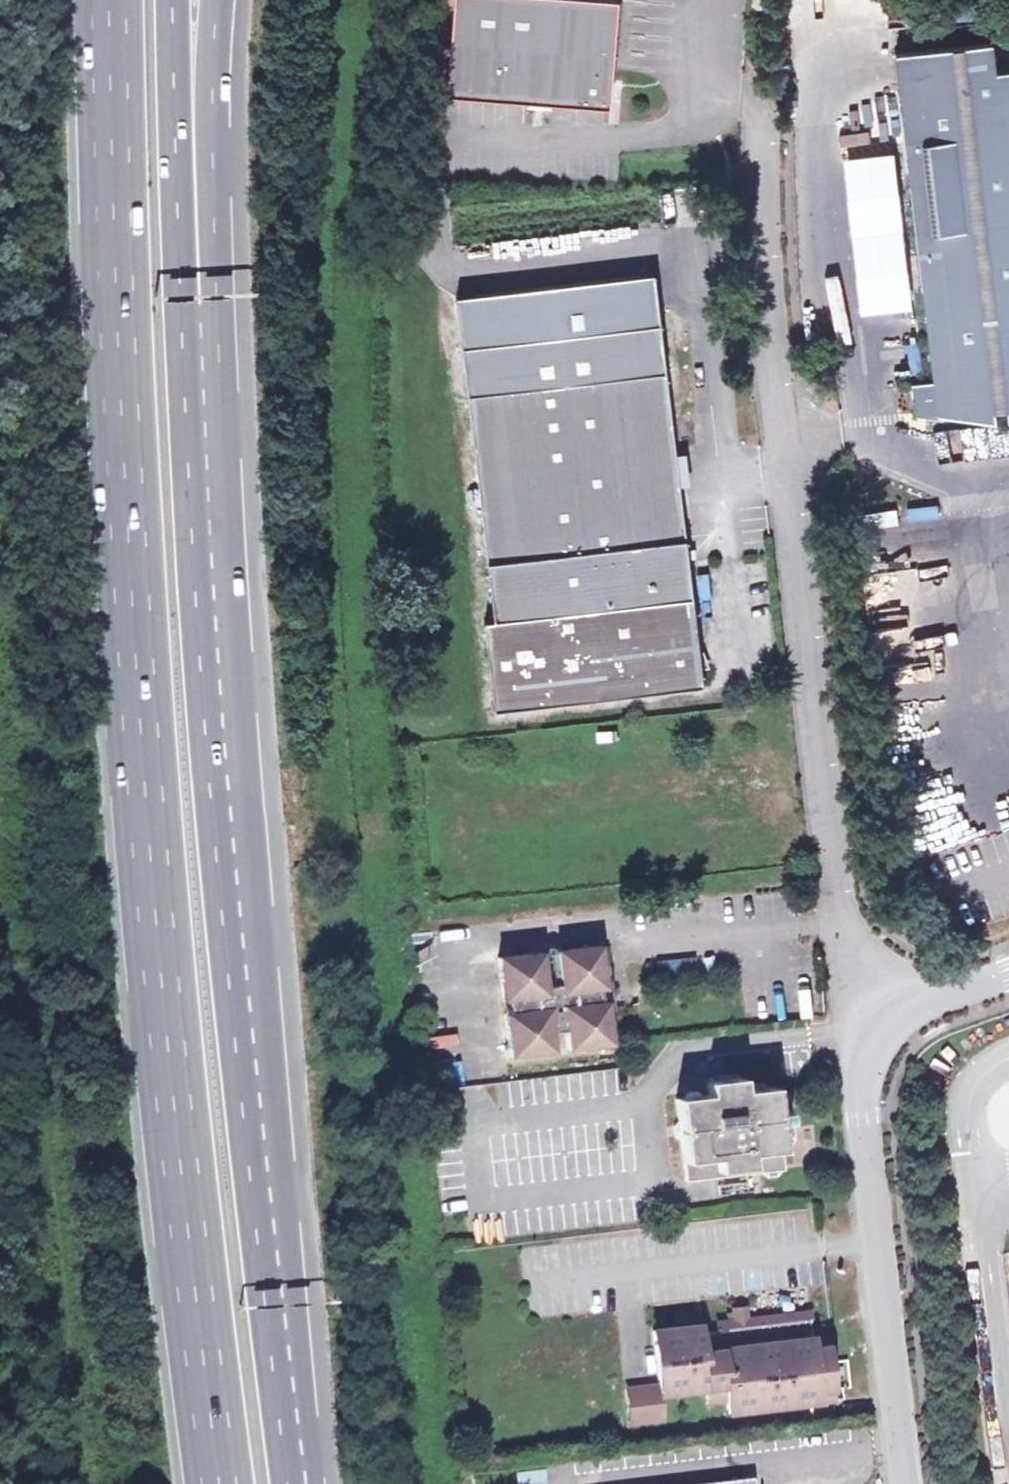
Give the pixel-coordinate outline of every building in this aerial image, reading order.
[(448,94),(611,106),(619,0),(455,0),(448,94)] [(1002,58),(999,30),(943,37),(903,40),(943,403),(1008,397),(1008,58),(1002,58)] [(701,687),(655,275),(457,297),(493,620),(483,621),(493,710),(701,687)] [(911,381),(932,380),(930,338),(909,338),(911,381)] [(907,506),(909,520),(940,517),(939,504),(907,506)] [(896,508),(875,512),(879,527),(899,522),(896,508)] [(553,1023),(566,1022),(569,1042),(611,1037),(607,994),(587,997),(585,984),(605,982),(600,937),(557,942),(559,964),(545,965),(543,943),(499,948),(503,990),(522,988),(523,1003),(505,1005),(510,1048),(555,1044),(553,1023)] [(436,1063),(437,1086),(461,1085),(460,1062),(436,1063)] [(709,1088),(679,1091),(689,1173),(746,1167),(747,1175),(720,1178),(721,1188),(760,1183),(758,1165),(784,1162),(781,1140),(792,1124),(789,1097),(783,1090),(776,1082),(745,1084),(744,1071),(707,1075),(709,1088)] [(658,1375),(629,1378),(633,1416),(667,1412),(665,1389),(724,1382),(727,1409),(825,1398),(823,1385),(837,1384),(831,1336),(817,1338),(814,1311),(750,1318),(748,1298),(738,1299),(729,1300),(730,1310),(651,1319),(658,1375)] [(542,1471),(517,1472),(518,1483),(542,1482),(542,1471)]
